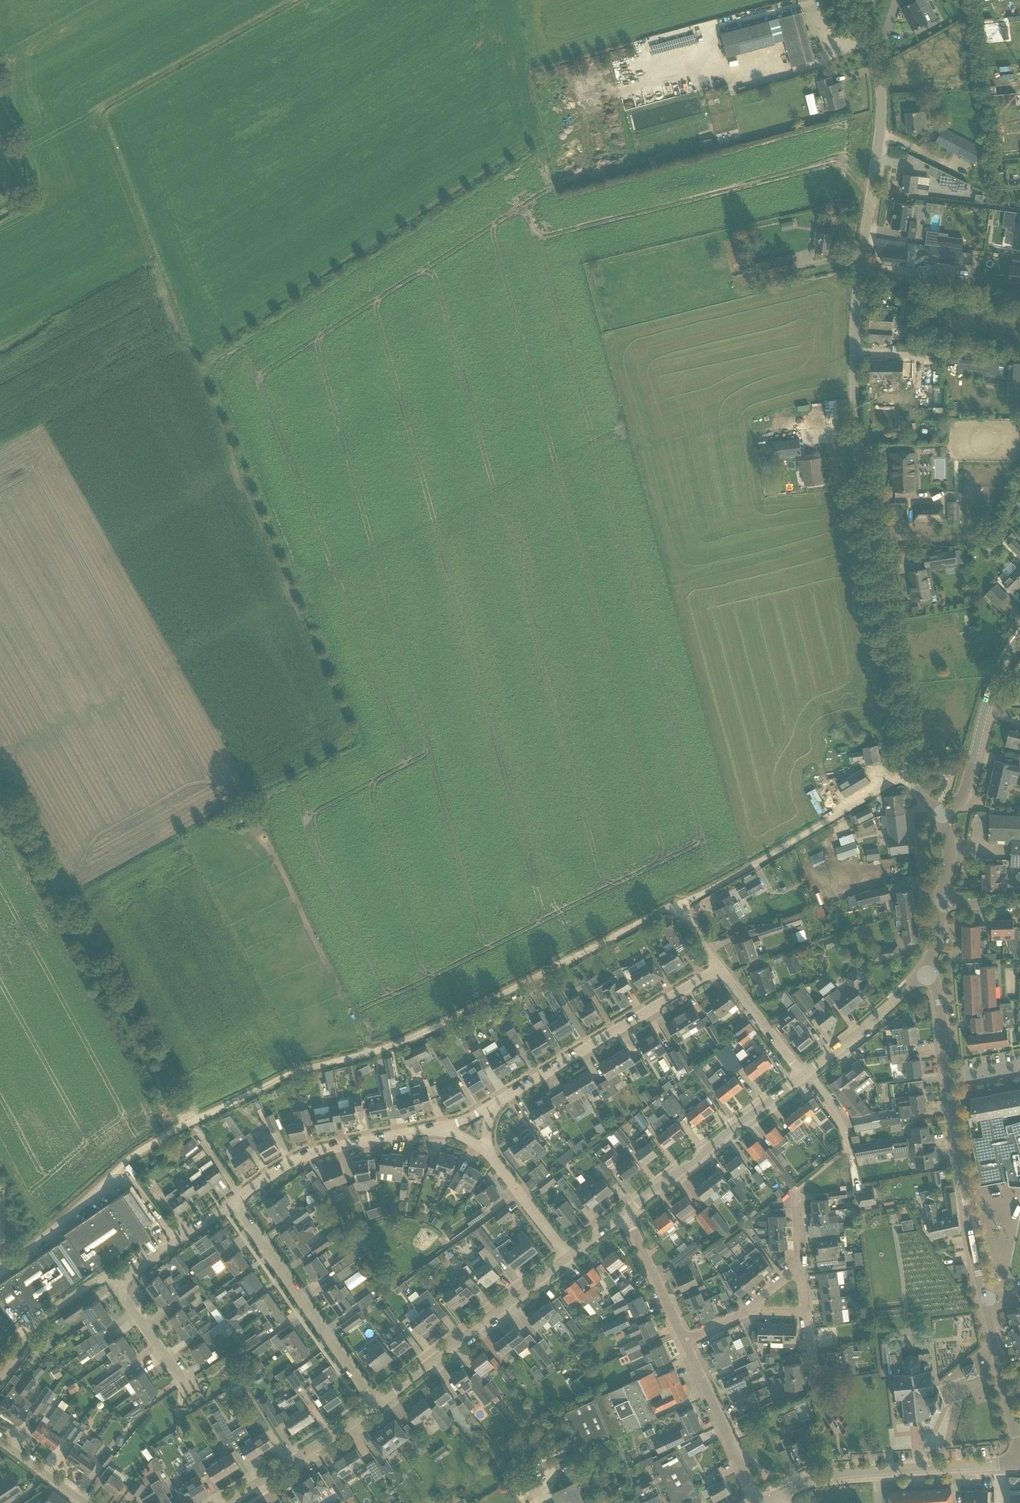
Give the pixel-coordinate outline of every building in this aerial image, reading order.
[(912,30),(928,23),(924,15),(930,11),(925,0),(915,0),(916,1),(901,8),(912,30)] [(785,41),(792,67),(815,60),(802,12),(779,18),(785,41)] [(779,18),(769,21),(775,44),(785,41),(779,18)] [(823,89),(828,111),(846,106),(840,82),(833,84),(831,77),(818,80),(820,90),(823,89)] [(1016,93),(992,95),(993,107),(1017,105),(1016,93)] [(925,112),(906,113),(907,131),(922,130),(922,129),(927,129),(925,112)] [(936,143),(975,163),(982,149),(943,128),(936,143)] [(702,149),(714,147),(713,138),(701,140),(702,149)] [(968,183),(941,170),(939,185),(952,186),(951,191),(958,192),(958,189),(967,190),(968,183)] [(928,194),(930,178),(904,175),(902,191),(912,192),(928,194)] [(895,202),(891,228),(902,230),(901,236),(915,237),(917,221),(910,220),(912,205),(895,202)] [(936,203),(935,211),(943,212),(944,204),(936,203)] [(1003,227),(1011,229),(1012,228),(1015,228),(1012,247),(1019,248),(1019,223),(1019,220),(1019,213),(1005,211),(1003,227)] [(815,252),(819,252),(829,254),(832,234),(816,232),(814,244),(817,245),(815,252)] [(941,236),(940,246),(962,249),(963,239),(950,237),(941,236)] [(885,248),(883,263),(905,266),(907,250),(885,248)] [(761,262),(766,280),(796,272),(791,254),(761,262)] [(1009,280),(1019,281),(1019,256),(1013,255),(1013,262),(1013,266),(1010,266),(1009,280)] [(869,342),(879,342),(892,343),(893,328),(903,328),(903,316),(894,315),(894,314),(871,313),(869,342)] [(957,373),(997,377),(997,376),(999,367),(999,363),(958,359),(957,373)] [(1008,392),(1019,393),(1019,360),(1009,359),(1009,368),(1009,369),(1008,392)] [(866,378),(912,379),(912,363),(866,362),(866,378)] [(926,382),(940,381),(940,371),(926,372),(926,382)] [(794,413),(796,431),(816,428),(814,410),(794,413)] [(799,439),(773,442),(775,458),(801,455),(799,439)] [(917,453),(891,454),(892,478),(894,478),(894,491),(914,490),(913,476),(917,476),(917,453)] [(821,483),(819,471),(821,471),(820,458),(800,461),(801,471),(804,470),(805,485),(821,483)] [(773,461),(763,462),(764,470),(774,469),(773,461)] [(957,501),(948,502),(948,523),(960,523),(960,519),(957,519),(957,501)] [(942,520),(942,506),(914,506),(914,521),(942,520)] [(1008,545),(1019,557),(1019,546),(1014,539),(1016,537),(1012,533),(1005,539),(1009,544),(1008,545)] [(984,539),(981,542),(981,545),(983,548),(986,548),(990,544),(990,541),(988,538),(984,539)] [(923,555),(925,567),(944,564),(945,568),(957,566),(957,563),(965,562),(963,550),(957,550),(923,555)] [(1002,582),(1013,593),(1019,586),(1019,585),(1019,584),(1019,564),(1002,582)] [(932,592),(930,577),(927,578),(926,570),(909,572),(911,585),(910,586),(912,600),(922,598),(923,605),(934,604),(937,604),(937,603),(939,603),(938,591),(932,592)] [(985,594),(997,606),(1007,596),(996,584),(985,594)] [(1015,748),(1019,749),(1019,732),(1009,730),(1005,746),(1015,748)] [(864,751),(852,753),(853,760),(865,758),(866,764),(880,761),(877,745),(863,748),(864,751)] [(1019,769),(1019,767),(995,761),(987,794),(1005,798),(1009,783),(1016,785),(1019,769)] [(853,782),(840,790),(845,798),(872,782),(864,769),(850,777),(853,782)] [(885,796),(888,815),(888,816),(904,814),(902,794),(885,796)] [(853,816),(857,824),(874,815),(870,807),(853,816)] [(888,816),(888,815),(883,815),(885,828),(889,827),(891,853),(909,851),(904,814),(888,816)] [(989,843),(997,843),(998,837),(1012,837),(1011,866),(1019,866),(1019,815),(1000,815),(990,814),(989,843)] [(846,844),(835,848),(839,859),(859,853),(854,836),(844,839),(846,844)] [(810,857),(814,866),(826,861),(821,852),(810,857)] [(983,879),(981,880),(981,886),(983,887),(983,889),(1000,888),(1007,888),(1007,874),(999,875),(999,864),(982,865),(983,879)] [(850,874),(853,886),(863,883),(859,871),(850,874)] [(745,886),(750,894),(763,886),(759,878),(758,879),(756,874),(743,880),(746,885),(745,886)] [(856,894),(859,906),(891,899),(888,886),(856,894)] [(892,902),(894,918),(916,915),(913,890),(898,892),(899,901),(892,902)] [(742,916),(745,915),(738,902),(735,903),(730,895),(718,902),(721,907),(716,910),(725,926),(739,919),(739,918),(742,916)] [(823,907),(817,910),(819,917),(826,914),(823,907)] [(781,920),(781,919),(757,927),(760,935),(784,927),(784,929),(803,923),(800,914),(781,920)] [(902,929),(904,944),(919,942),(916,917),(896,919),(897,929),(902,929)] [(660,928),(664,934),(665,933),(671,942),(663,947),(664,949),(657,953),(668,972),(677,966),(678,969),(685,965),(674,948),(685,941),(672,920),(660,928)] [(992,939),(1003,939),(1002,920),(991,920),(992,939)] [(1002,920),(1003,939),(1009,939),(1009,942),(1012,953),(1014,953),(1014,958),(1019,958),(1019,928),(1014,928),(1013,920),(1002,920)] [(980,956),(980,926),(983,926),(983,921),(978,921),(978,925),(973,925),(968,925),(963,925),(964,956),(980,956)] [(804,929),(797,931),(799,940),(807,937),(804,929)] [(735,944),(741,962),(758,956),(754,945),(760,943),(758,936),(735,944)] [(824,941),(826,948),(836,945),(834,937),(824,941)] [(895,957),(893,945),(877,948),(879,960),(895,957)] [(784,954),(791,973),(801,969),(794,951),(784,954)] [(629,966),(621,967),(623,971),(628,979),(633,978),(640,989),(650,982),(652,985),(664,977),(653,958),(646,963),(643,959),(629,967),(629,966)] [(776,989),(772,978),(774,977),(772,971),(770,972),(768,966),(751,972),(759,995),(776,989)] [(974,1035),(968,1036),(970,1049),(1009,1044),(1007,1031),(1002,1031),(1002,1028),(1002,1027),(1013,1026),(1011,1003),(996,1004),(994,966),(981,967),(981,973),(978,974),(978,973),(964,974),(966,1013),(972,1012),(972,1017),(971,1017),(973,1031),(974,1035)] [(836,1002),(846,1015),(854,1008),(853,1007),(863,999),(855,989),(867,981),(860,972),(855,976),(851,972),(845,977),(854,989),(843,997),(837,989),(830,994),(836,1002)] [(554,980),(557,985),(566,980),(563,975),(554,980)] [(813,982),(823,994),(834,986),(826,975),(819,980),(818,978),(813,982)] [(629,1003),(623,992),(631,988),(625,979),(614,986),(610,980),(594,989),(601,1000),(607,996),(616,1011),(629,1003)] [(580,984),(589,998),(595,995),(586,981),(580,984)] [(567,1003),(562,994),(557,985),(550,989),(560,1007),(567,1003)] [(738,1008),(735,1004),(725,989),(718,994),(719,996),(710,1003),(714,1008),(707,1013),(714,1022),(721,1016),(720,1015),(729,1009),(732,1013),(738,1008)] [(796,1003),(795,1003),(804,1014),(804,1013),(813,1007),(800,989),(791,996),(796,1003)] [(785,991),(779,996),(782,1001),(789,996),(785,991)] [(586,1005),(579,994),(569,1000),(580,1017),(582,1016),(587,1025),(595,1020),(597,1023),(603,1019),(592,1002),(586,1005)] [(528,996),(523,998),(534,1015),(538,1013),(528,996)] [(815,1018),(825,1031),(832,1025),(831,1024),(837,1019),(821,999),(814,1004),(819,1010),(821,1008),(823,1011),(815,1018)] [(804,1014),(795,1003),(788,1009),(791,1013),(779,1022),(781,1024),(786,1031),(789,1029),(796,1038),(793,1040),(801,1050),(813,1040),(806,1031),(801,1025),(809,1019),(804,1013),(804,1014)] [(693,1007),(679,1015),(688,1029),(696,1025),(699,1030),(705,1026),(693,1007)] [(542,1010),(538,1013),(545,1025),(546,1026),(551,1023),(542,1010)] [(559,1019),(550,1024),(559,1039),(574,1030),(562,1010),(556,1014),(559,1019)] [(534,1015),(529,1018),(537,1030),(539,1034),(543,1031),(546,1037),(549,1035),(545,1027),(544,1026),(545,1025),(538,1013),(534,1015)] [(688,1029),(679,1015),(666,1023),(678,1043),(684,1039),(680,1034),(688,1029)] [(503,1024),(511,1037),(518,1033),(507,1016),(501,1019),(503,1024)] [(734,1029),(739,1035),(746,1030),(745,1030),(751,1026),(747,1019),(734,1029)] [(706,1028),(720,1050),(721,1049),(726,1044),(722,1039),(713,1024),(706,1028)] [(885,1046),(886,1055),(908,1052),(907,1043),(917,1041),(915,1026),(892,1029),(893,1036),(897,1036),(898,1044),(890,1045),(885,1046)] [(746,1030),(739,1035),(736,1038),(742,1045),(751,1038),(746,1030)] [(550,1044),(546,1037),(543,1031),(539,1034),(533,1037),(535,1039),(529,1043),(532,1048),(537,1057),(548,1050),(546,1047),(550,1044)] [(639,1042),(644,1050),(648,1057),(657,1051),(660,1056),(667,1052),(654,1032),(639,1042)] [(468,1044),(477,1058),(483,1054),(475,1040),(468,1044)] [(505,1045),(499,1048),(503,1055),(512,1069),(524,1062),(511,1041),(505,1045)] [(425,1043),(413,1049),(417,1058),(423,1055),(421,1051),(427,1048),(425,1043)] [(727,1043),(726,1044),(721,1049),(725,1054),(738,1070),(743,1067),(752,1079),(761,1072),(748,1054),(741,1060),(727,1043)] [(745,1051),(748,1054),(761,1072),(772,1064),(763,1053),(760,1055),(752,1045),(745,1051)] [(681,1046),(674,1050),(689,1074),(697,1067),(692,1061),(690,1062),(681,1046)] [(626,1047),(612,1056),(621,1070),(627,1066),(632,1074),(638,1070),(642,1076),(649,1072),(641,1058),(635,1062),(626,1047)] [(499,1048),(487,1056),(500,1077),(512,1069),(503,1055),(499,1048)] [(417,1058),(413,1049),(403,1053),(407,1062),(417,1058)] [(720,1050),(715,1053),(726,1067),(732,1075),(738,1070),(725,1054),(721,1049),(720,1050)] [(689,1074),(674,1050),(667,1055),(673,1065),(672,1066),(680,1080),(689,1074)] [(908,1052),(886,1055),(887,1055),(879,1056),(880,1063),(892,1062),(896,1061),(898,1070),(907,1069),(908,1077),(922,1075),(920,1060),(909,1061),(908,1052)] [(441,1060),(452,1077),(458,1073),(447,1056),(441,1060)] [(608,1078),(603,1081),(611,1095),(617,1091),(614,1085),(620,1082),(615,1074),(621,1070),(612,1056),(599,1064),(608,1078)] [(391,1057),(384,1058),(387,1073),(388,1078),(395,1077),(393,1067),(391,1057)] [(471,1075),(465,1079),(473,1093),(486,1085),(480,1075),(486,1072),(478,1059),(466,1067),(471,1075)] [(881,1124),(879,1111),(869,1112),(851,1090),(869,1076),(859,1063),(829,1085),(852,1116),(855,1132),(860,1131),(860,1132),(874,1129),(873,1127),(882,1126),(881,1124)] [(347,1066),(350,1079),(358,1078),(355,1064),(347,1066)] [(733,1094),(720,1077),(712,1082),(698,1067),(692,1072),(707,1090),(712,1087),(723,1102),(733,1094)] [(716,1072),(720,1077),(733,1094),(743,1087),(734,1076),(731,1079),(722,1068),(716,1072)] [(588,1070),(575,1078),(584,1093),(589,1089),(594,1097),(600,1093),(604,1099),(611,1095),(603,1081),(597,1085),(588,1070)] [(368,1097),(369,1102),(370,1107),(372,1117),(381,1115),(381,1119),(390,1117),(387,1106),(393,1105),(392,1095),(390,1087),(388,1078),(387,1073),(378,1075),(380,1085),(381,1094),(368,1097)] [(565,1104),(567,1107),(570,1113),(573,1118),(579,1114),(576,1108),(582,1104),(577,1097),(584,1093),(575,1078),(562,1086),(571,1101),(565,1104)] [(901,1117),(915,1115),(915,1111),(926,1110),(922,1080),(909,1082),(911,1096),(898,1097),(898,1098),(892,1099),(893,1109),(879,1111),(881,1124),(902,1121),(901,1117)] [(440,1092),(443,1097),(448,1106),(458,1100),(459,1101),(466,1097),(456,1082),(440,1092)] [(412,1092),(411,1092),(418,1112),(433,1108),(426,1087),(421,1089),(420,1086),(412,1088),(411,1088),(412,1092)] [(690,1088),(684,1092),(704,1117),(714,1109),(705,1099),(701,1102),(690,1088)] [(966,1109),(968,1118),(974,1117),(974,1118),(985,1116),(989,1135),(972,1139),(971,1139),(976,1164),(976,1165),(980,1186),(986,1185),(1008,1180),(1009,1185),(1019,1186),(1019,1089),(970,1098),(972,1107),(972,1108),(966,1109)] [(647,1090),(641,1094),(645,1099),(650,1095),(647,1090)] [(663,1094),(666,1099),(676,1111),(682,1107),(672,1094),(670,1095),(667,1091),(663,1094)] [(418,1112),(411,1092),(397,1096),(403,1117),(418,1112)] [(704,1117),(684,1092),(678,1096),(690,1111),(686,1114),(694,1125),(704,1117)] [(536,1102),(539,1107),(544,1116),(548,1114),(549,1114),(556,1110),(555,1107),(557,1106),(560,1111),(567,1107),(565,1104),(559,1108),(553,1097),(550,1098),(548,1095),(536,1102)] [(349,1099),(350,1107),(341,1108),(345,1126),(359,1123),(357,1111),(364,1109),(361,1097),(349,1099)] [(676,1111),(666,1099),(660,1103),(671,1116),(676,1111)] [(807,1102),(796,1111),(803,1120),(812,1114),(826,1132),(834,1125),(820,1107),(815,1112),(807,1102)] [(314,1114),(316,1124),(318,1133),(336,1130),(334,1122),(342,1121),(339,1107),(338,1103),(329,1105),(330,1111),(314,1114)] [(544,1116),(539,1107),(530,1113),(540,1129),(548,1124),(552,1131),(557,1128),(549,1114),(548,1114),(544,1116)] [(637,1108),(631,1113),(633,1117),(634,1116),(639,1112),(637,1108)] [(305,1126),(312,1124),(309,1109),(294,1112),(296,1124),(289,1125),(292,1141),(307,1138),(305,1126)] [(803,1120),(796,1111),(785,1120),(792,1129),(793,1128),(795,1131),(790,1135),(797,1143),(806,1135),(798,1124),(803,1120)] [(633,1117),(642,1129),(649,1124),(639,1112),(633,1117)] [(265,1117),(272,1133),(281,1129),(273,1113),(265,1117)] [(675,1140),(659,1118),(658,1118),(654,1113),(647,1118),(660,1134),(657,1137),(666,1147),(675,1140)] [(665,1113),(659,1118),(675,1140),(685,1132),(674,1118),(671,1121),(665,1113)] [(231,1129),(235,1135),(236,1137),(243,1133),(230,1115),(224,1118),(232,1129),(231,1129)] [(805,1122),(803,1124),(807,1130),(809,1133),(811,1131),(809,1128),(805,1122)] [(893,1151),(893,1152),(909,1149),(925,1147),(924,1141),(934,1139),(933,1134),(929,1134),(928,1126),(911,1128),(913,1137),(908,1138),(908,1143),(904,1143),(904,1142),(892,1143),(892,1139),(854,1145),(856,1157),(893,1151)] [(613,1133),(624,1147),(631,1142),(619,1127),(613,1133)] [(775,1146),(771,1149),(784,1167),(788,1163),(780,1152),(785,1149),(781,1145),(788,1140),(784,1136),(783,1137),(775,1127),(766,1134),(775,1146)] [(528,1128),(520,1134),(523,1138),(522,1139),(528,1148),(525,1150),(531,1157),(534,1161),(539,1158),(535,1153),(538,1151),(543,1147),(538,1140),(532,1132),(528,1128)] [(244,1136),(247,1139),(254,1149),(258,1146),(266,1159),(280,1150),(269,1134),(262,1138),(265,1142),(258,1145),(250,1132),(244,1136)] [(519,1133),(508,1142),(511,1145),(508,1147),(515,1156),(517,1154),(524,1162),(531,1157),(525,1150),(528,1148),(522,1139),(523,1138),(520,1134),(519,1133)] [(636,1152),(638,1156),(644,1164),(657,1154),(648,1142),(647,1143),(642,1135),(636,1140),(642,1148),(636,1152)] [(254,1149),(247,1139),(234,1148),(239,1155),(233,1159),(242,1172),(248,1167),(249,1168),(255,1163),(248,1153),(254,1149)] [(784,1167),(771,1149),(769,1147),(765,1150),(757,1141),(748,1148),(759,1163),(767,1157),(779,1173),(785,1168),(784,1167)] [(836,1142),(829,1147),(832,1152),(839,1147),(836,1142)] [(598,1144),(592,1148),(597,1155),(603,1151),(598,1144)] [(575,1145),(571,1149),(576,1155),(580,1152),(575,1145)] [(909,1149),(893,1152),(894,1158),(910,1156),(910,1159),(915,1159),(917,1168),(933,1166),(932,1157),(936,1157),(936,1151),(926,1152),(925,1147),(909,1149)] [(576,1155),(571,1149),(558,1159),(563,1165),(576,1155)] [(617,1167),(619,1170),(626,1178),(638,1169),(630,1158),(624,1163),(613,1149),(602,1157),(609,1166),(614,1162),(618,1167),(617,1167)] [(408,1179),(415,1180),(415,1172),(425,1173),(427,1155),(418,1153),(418,1151),(412,1150),(408,1179)] [(427,1173),(439,1176),(441,1170),(452,1173),(457,1157),(440,1152),(438,1160),(431,1158),(427,1173)] [(381,1164),(380,1171),(395,1173),(394,1177),(402,1178),(404,1165),(405,1155),(395,1154),(395,1156),(382,1154),(381,1164)] [(727,1164),(733,1172),(735,1176),(747,1167),(738,1155),(727,1164)] [(190,1158),(185,1162),(188,1167),(194,1163),(190,1158)] [(355,1172),(357,1181),(366,1180),(367,1186),(378,1185),(376,1168),(370,1169),(368,1159),(352,1162),(353,1172),(355,1172)] [(596,1165),(604,1175),(610,1171),(602,1161),(596,1165)] [(542,1163),(537,1166),(545,1177),(550,1173),(542,1163)] [(201,1172),(202,1174),(211,1186),(223,1177),(213,1164),(201,1172)] [(322,1171),(326,1180),(328,1188),(347,1181),(340,1164),(322,1171)] [(449,1186),(460,1193),(464,1187),(470,1190),(473,1184),(474,1185),(482,1172),(469,1165),(463,1175),(457,1171),(449,1186)] [(545,1177),(537,1166),(529,1173),(536,1183),(545,1177)] [(719,1170),(707,1180),(715,1190),(721,1197),(730,1189),(732,1188),(730,1187),(730,1186),(727,1181),(719,1170)] [(760,1185),(764,1181),(757,1171),(752,1175),(760,1185)] [(939,1171),(930,1173),(932,1181),(941,1179),(939,1171)] [(202,1174),(190,1182),(196,1191),(200,1196),(212,1187),(211,1186),(202,1174)] [(537,1185),(542,1191),(556,1181),(551,1175),(537,1185)] [(591,1176),(586,1180),(600,1199),(612,1190),(603,1177),(596,1183),(591,1176)] [(784,1181),(790,1189),(797,1183),(791,1176),(784,1181)] [(556,1181),(571,1201),(577,1196),(562,1177),(556,1181)] [(175,1186),(180,1192),(185,1199),(196,1191),(190,1182),(187,1178),(175,1186)] [(319,1193),(311,1196),(314,1200),(321,1196),(327,1191),(318,1178),(311,1182),(319,1193)] [(600,1199),(586,1180),(581,1184),(586,1190),(579,1196),(589,1208),(600,1199)] [(715,1190),(707,1180),(695,1189),(703,1199),(709,1205),(714,1201),(709,1195),(715,1190)] [(737,1184),(741,1189),(746,1184),(743,1180),(737,1184)] [(399,1200),(406,1200),(408,1184),(401,1183),(399,1200)] [(345,1187),(351,1202),(359,1199),(353,1184),(345,1187)] [(500,1196),(492,1184),(476,1196),(484,1207),(500,1196)] [(732,1188),(730,1189),(737,1198),(743,1192),(741,1189),(737,1184),(732,1188)] [(11,1308),(24,1299),(32,1310),(89,1271),(90,1273),(92,1271),(141,1237),(143,1240),(150,1236),(144,1227),(153,1222),(130,1189),(64,1234),(66,1238),(0,1283),(0,1305),(12,1322),(18,1318),(11,1308)] [(775,1193),(779,1198),(784,1194),(780,1189),(775,1193)] [(857,1191),(859,1205),(876,1203),(873,1189),(857,1191)] [(929,1221),(930,1227),(932,1237),(961,1231),(958,1215),(955,1191),(946,1192),(948,1208),(943,1209),(945,1218),(939,1219),(932,1189),(921,1192),(923,1202),(926,1201),(926,1204),(929,1221)] [(830,1192),(831,1199),(847,1196),(847,1190),(830,1192)] [(185,1199),(180,1192),(168,1201),(177,1214),(189,1206),(185,1199)] [(267,1209),(276,1222),(291,1212),(286,1205),(289,1203),(285,1196),(267,1209)] [(672,1206),(682,1219),(691,1212),(692,1214),(696,1210),(685,1196),(672,1206)] [(576,1218),(571,1212),(574,1210),(564,1197),(551,1207),(565,1226),(576,1218)] [(811,1213),(828,1212),(830,1211),(829,1199),(812,1201),(813,1212),(811,1213)] [(291,1217),(295,1223),(308,1214),(304,1207),(291,1217)] [(507,1207),(494,1217),(499,1224),(512,1214),(507,1207)] [(466,1219),(471,1225),(485,1216),(480,1209),(466,1219)] [(712,1231),(717,1227),(710,1217),(704,1209),(697,1215),(707,1227),(708,1226),(712,1231)] [(660,1233),(664,1238),(667,1235),(664,1230),(675,1222),(666,1211),(653,1221),(661,1232),(660,1233)] [(739,1213),(739,1216),(740,1218),(744,1223),(749,1219),(750,1219),(747,1216),(747,1217),(745,1214),(743,1212),(741,1211),(739,1213)] [(710,1217),(717,1227),(726,1238),(732,1233),(729,1229),(730,1228),(717,1212),(710,1217)] [(769,1216),(770,1227),(787,1227),(786,1216),(776,1216),(776,1212),(770,1212),(770,1216),(769,1216)] [(820,1230),(838,1228),(844,1227),(844,1222),(837,1222),(836,1215),(828,1216),(828,1212),(811,1213),(812,1225),(819,1224),(820,1230)] [(436,1217),(432,1224),(439,1228),(443,1221),(436,1217)] [(285,1238),(290,1245),(310,1231),(310,1230),(316,1226),(311,1219),(296,1229),(293,1225),(280,1234),(284,1239),(285,1238)] [(746,1228),(753,1228),(752,1219),(744,1225),(746,1228)] [(911,1219),(903,1221),(904,1229),(913,1228),(911,1219)] [(420,1226),(413,1244),(429,1251),(437,1233),(420,1226)] [(679,1241),(687,1235),(679,1226),(672,1232),(679,1241)] [(474,1231),(486,1247),(497,1261),(504,1255),(514,1268),(525,1259),(516,1246),(509,1238),(502,1244),(496,1247),(480,1227),(474,1231)] [(770,1227),(770,1238),(787,1238),(787,1227),(770,1227)] [(816,1248),(816,1254),(839,1250),(839,1251),(845,1250),(844,1241),(838,1242),(836,1234),(839,1233),(838,1228),(820,1230),(821,1236),(831,1235),(831,1240),(817,1242),(818,1248),(816,1248)] [(207,1233),(193,1244),(200,1254),(213,1245),(217,1251),(223,1247),(231,1242),(221,1229),(210,1237),(207,1233)] [(742,1230),(734,1237),(738,1242),(747,1236),(742,1230)] [(310,1231),(290,1245),(295,1252),(293,1253),(297,1258),(310,1249),(305,1241),(314,1235),(310,1231)] [(522,1242),(516,1246),(525,1259),(538,1250),(523,1231),(517,1236),(522,1242)] [(311,1247),(316,1253),(329,1244),(329,1243),(334,1239),(330,1234),(311,1247)] [(734,1237),(725,1243),(725,1244),(727,1246),(730,1249),(738,1242),(734,1237)] [(787,1238),(770,1238),(771,1249),(788,1249),(787,1238)] [(723,1241),(714,1247),(718,1253),(727,1246),(725,1244),(725,1243),(723,1241)] [(694,1242),(680,1253),(684,1260),(687,1258),(690,1255),(699,1248),(694,1242)] [(499,1277),(491,1265),(497,1261),(486,1247),(480,1251),(483,1256),(480,1258),(479,1257),(471,1263),(472,1265),(475,1270),(487,1286),(499,1277)] [(718,1253),(714,1247),(705,1254),(709,1260),(718,1253)] [(331,1266),(336,1273),(349,1265),(348,1264),(363,1254),(360,1250),(358,1252),(356,1249),(331,1266)] [(839,1250),(816,1254),(818,1265),(829,1263),(830,1269),(846,1267),(844,1255),(840,1256),(839,1251),(839,1250)] [(215,1251),(202,1260),(206,1266),(212,1262),(219,1257),(215,1251)] [(609,1273),(615,1282),(627,1296),(635,1290),(624,1275),(618,1266),(623,1262),(615,1251),(603,1260),(612,1271),(609,1273)] [(206,1266),(203,1268),(210,1277),(218,1271),(227,1265),(233,1274),(239,1270),(247,1264),(238,1252),(227,1259),(223,1254),(219,1257),(212,1262),(206,1266)] [(328,1270),(322,1263),(327,1259),(323,1253),(318,1257),(318,1256),(305,1266),(315,1280),(328,1270)] [(171,1259),(177,1267),(183,1275),(189,1270),(183,1262),(178,1254),(171,1259)] [(741,1264),(747,1271),(756,1282),(757,1282),(765,1276),(754,1262),(748,1254),(746,1256),(745,1258),(746,1259),(741,1264)] [(682,1291),(686,1289),(703,1281),(698,1269),(696,1270),(690,1255),(687,1258),(684,1260),(679,1264),(684,1274),(676,1278),(682,1291)] [(762,1255),(754,1262),(765,1276),(773,1269),(762,1255)] [(437,1257),(431,1261),(434,1265),(440,1261),(437,1257)] [(349,1265),(336,1273),(341,1279),(353,1271),(349,1265)] [(957,1266),(959,1279),(967,1277),(964,1265),(957,1266)] [(593,1286),(589,1290),(597,1301),(602,1298),(598,1293),(603,1289),(597,1281),(601,1278),(593,1267),(584,1275),(593,1286)] [(739,1278),(731,1268),(730,1270),(720,1274),(730,1295),(735,1291),(739,1296),(748,1289),(745,1286),(739,1278)] [(463,1280),(453,1288),(465,1304),(469,1300),(468,1298),(474,1294),(469,1288),(476,1283),(465,1269),(458,1274),(463,1280)] [(242,1287),(247,1294),(261,1284),(252,1271),(238,1281),(231,1286),(236,1292),(242,1287)] [(747,1271),(739,1278),(745,1286),(748,1289),(749,1292),(758,1284),(757,1282),(756,1282),(747,1271)] [(819,1274),(820,1287),(838,1284),(837,1271),(819,1274)] [(712,1277),(716,1285),(722,1282),(718,1274),(712,1277)] [(145,1286),(152,1296),(166,1287),(166,1286),(174,1281),(170,1275),(162,1281),(158,1275),(152,1280),(153,1281),(145,1286)] [(177,1294),(182,1300),(192,1293),(191,1292),(199,1287),(194,1281),(177,1293),(177,1294)] [(324,1292),(332,1304),(348,1292),(340,1281),(324,1292)] [(597,1301),(589,1290),(584,1293),(575,1281),(571,1284),(570,1283),(565,1286),(567,1288),(566,1289),(568,1292),(567,1293),(568,1293),(564,1296),(564,1297),(567,1301),(569,1303),(579,1295),(586,1304),(589,1303),(596,1312),(602,1307),(597,1301)] [(691,1312),(697,1309),(706,1305),(704,1300),(701,1292),(699,1293),(698,1290),(706,1287),(703,1281),(686,1289),(689,1297),(686,1299),(691,1312)] [(177,1293),(170,1284),(166,1287),(152,1296),(160,1306),(167,1301),(168,1302),(174,1298),(173,1297),(177,1294),(177,1293)] [(820,1287),(822,1299),(840,1297),(838,1284),(820,1287)] [(213,1293),(216,1299),(226,1292),(222,1286),(213,1293)] [(465,1304),(453,1288),(444,1295),(454,1309),(460,1304),(461,1306),(465,1304)] [(412,1301),(421,1313),(433,1328),(436,1326),(434,1324),(440,1319),(434,1311),(441,1306),(428,1289),(412,1301)] [(697,1309),(701,1319),(719,1311),(714,1301),(721,1298),(723,1301),(728,1298),(725,1291),(704,1300),(706,1305),(697,1309)] [(348,1292),(332,1304),(340,1315),(351,1307),(347,1301),(352,1298),(348,1292)] [(192,1293),(182,1300),(185,1305),(196,1297),(192,1293)] [(259,1306),(264,1313),(276,1305),(267,1293),(255,1301),(249,1306),(252,1311),(259,1306)] [(369,1294),(356,1303),(361,1310),(374,1301),(369,1294)] [(644,1302),(641,1296),(631,1300),(630,1298),(620,1302),(623,1309),(631,1306),(635,1315),(650,1308),(647,1300),(644,1302)] [(203,1301),(207,1307),(212,1303),(209,1297),(203,1301)] [(822,1299),(824,1312),(842,1309),(840,1297),(822,1299)] [(91,1320),(92,1321),(105,1311),(98,1301),(90,1306),(89,1305),(87,1307),(83,1301),(62,1316),(66,1321),(83,1309),(88,1316),(82,1320),(86,1324),(91,1320)] [(539,1309),(548,1321),(552,1327),(560,1321),(561,1322),(564,1324),(573,1335),(582,1328),(565,1307),(558,1312),(550,1301),(539,1309)] [(212,1303),(207,1307),(210,1312),(216,1308),(212,1303)] [(276,1305),(264,1313),(269,1320),(262,1324),(266,1329),(272,1325),(273,1325),(284,1317),(276,1305)] [(382,1311),(391,1323),(397,1319),(388,1306),(382,1311)] [(223,1317),(228,1323),(229,1325),(234,1321),(235,1318),(241,1314),(237,1307),(223,1317)] [(168,1319),(175,1329),(197,1313),(193,1308),(185,1314),(181,1308),(175,1312),(176,1313),(168,1319)] [(541,1325),(548,1321),(539,1309),(528,1318),(541,1335),(546,1331),(541,1325)] [(842,1309),(824,1312),(825,1324),(843,1322),(842,1309)] [(1010,1323),(1019,1321),(1019,1310),(1015,1312),(1014,1309),(1008,1311),(1010,1323)] [(361,1310),(341,1324),(346,1331),(366,1317),(361,1310)] [(105,1311),(92,1321),(100,1332),(106,1328),(105,1326),(112,1321),(105,1311)] [(197,1313),(175,1329),(183,1339),(190,1334),(191,1335),(197,1331),(192,1323),(200,1318),(197,1313)] [(433,1328),(421,1313),(410,1321),(421,1334),(427,1330),(428,1332),(433,1328)] [(603,1325),(607,1335),(630,1324),(626,1315),(603,1325)] [(199,1329),(203,1334),(224,1319),(222,1316),(211,1323),(210,1321),(199,1329)] [(224,1319),(203,1334),(199,1337),(202,1342),(191,1350),(199,1362),(211,1353),(206,1346),(211,1343),(208,1339),(217,1332),(219,1333),(229,1326),(224,1319)] [(620,1347),(623,1355),(624,1356),(628,1354),(649,1344),(645,1337),(658,1332),(652,1319),(628,1329),(631,1336),(642,1331),(645,1336),(620,1347)] [(1010,1335),(1019,1333),(1019,1321),(1010,1323),(1012,1330),(1009,1331),(1010,1335)] [(12,1323),(8,1326),(11,1331),(16,1327),(12,1323)] [(758,1341),(771,1342),(771,1324),(758,1323),(758,1341)] [(771,1342),(783,1342),(784,1324),(771,1324),(771,1342)] [(784,1324),(783,1342),(796,1343),(797,1324),(784,1324)] [(389,1330),(395,1338),(389,1342),(399,1355),(411,1345),(395,1325),(389,1330)] [(516,1327),(505,1336),(513,1347),(518,1353),(529,1344),(516,1327)] [(284,1344),(288,1350),(301,1341),(293,1330),(287,1334),(283,1329),(270,1338),(274,1345),(275,1346),(277,1347),(278,1347),(279,1346),(284,1344)] [(81,1343),(86,1350),(101,1339),(96,1332),(81,1343)] [(241,1343),(246,1350),(260,1340),(255,1333),(241,1343)] [(1015,1346),(1019,1345),(1019,1333),(1010,1335),(1011,1340),(1014,1339),(1015,1346)] [(106,1353),(110,1359),(129,1345),(122,1335),(114,1340),(114,1339),(107,1343),(112,1350),(106,1353)] [(714,1348),(717,1353),(726,1348),(728,1353),(729,1353),(744,1346),(740,1338),(733,1342),(730,1335),(712,1343),(714,1348)] [(513,1347),(505,1336),(493,1344),(507,1362),(512,1358),(507,1352),(513,1347)] [(740,1338),(744,1346),(749,1343),(746,1336),(740,1338)] [(549,1347),(550,1346),(544,1338),(538,1342),(544,1351),(545,1350),(548,1354),(552,1351),(549,1347)] [(101,1339),(86,1350),(91,1357),(106,1347),(101,1339)] [(47,1340),(40,1345),(45,1351),(51,1346),(47,1340)] [(252,1351),(255,1356),(272,1345),(268,1340),(252,1351)] [(393,1359),(379,1340),(362,1352),(377,1371),(393,1359)] [(301,1341),(288,1350),(296,1361),(309,1352),(301,1341)] [(919,1354),(919,1359),(918,1358),(917,1357),(916,1356),(915,1356),(914,1355),(912,1355),(911,1355),(910,1356),(909,1356),(908,1356),(907,1357),(906,1358),(905,1358),(904,1360),(903,1360),(902,1353),(897,1353),(896,1342),(882,1344),(885,1374),(892,1373),(892,1374),(894,1374),(895,1383),(893,1383),(893,1389),(895,1389),(896,1395),(895,1396),(895,1400),(897,1400),(897,1405),(903,1404),(903,1407),(902,1407),(902,1408),(903,1408),(904,1417),(903,1417),(903,1418),(905,1418),(903,1421),(905,1424),(909,1423),(911,1420),(913,1420),(913,1423),(922,1422),(921,1419),(924,1419),(926,1422),(930,1421),(931,1418),(930,1415),(931,1415),(931,1414),(930,1414),(929,1407),(941,1402),(938,1392),(933,1394),(933,1385),(935,1385),(934,1379),(932,1379),(931,1370),(933,1370),(933,1369),(931,1369),(931,1368),(930,1368),(930,1365),(931,1365),(929,1353),(919,1354)] [(529,1349),(544,1368),(552,1362),(537,1343),(529,1349)] [(584,1343),(579,1347),(584,1354),(589,1350),(584,1343)] [(651,1349),(652,1349),(643,1353),(647,1361),(655,1357),(658,1364),(670,1359),(663,1343),(651,1349)] [(129,1345),(110,1359),(113,1363),(119,1359),(124,1366),(130,1362),(129,1361),(136,1355),(129,1345)] [(237,1349),(240,1353),(245,1350),(241,1345),(237,1349)] [(833,1351),(827,1352),(828,1364),(832,1364),(832,1369),(844,1368),(854,1367),(853,1361),(849,1362),(848,1352),(850,1352),(849,1345),(833,1347),(833,1351)] [(717,1353),(711,1355),(717,1368),(721,1366),(722,1369),(732,1364),(731,1361),(732,1361),(729,1353),(728,1353),(726,1348),(717,1353)] [(471,1361),(482,1375),(494,1366),(496,1369),(501,1366),(494,1357),(490,1360),(483,1352),(471,1361)] [(748,1355),(751,1362),(758,1359),(754,1352),(748,1355)] [(723,1382),(728,1392),(744,1385),(750,1382),(747,1376),(751,1375),(748,1370),(751,1369),(751,1371),(761,1366),(760,1365),(758,1359),(751,1362),(735,1370),(737,1375),(723,1382)] [(255,1363),(253,1365),(257,1371),(263,1367),(259,1361),(255,1363)] [(630,1372),(633,1379),(634,1380),(655,1371),(654,1370),(651,1363),(630,1372)] [(785,1365),(786,1376),(803,1374),(802,1363),(785,1365)] [(962,1368),(967,1380),(978,1376),(973,1363),(962,1368)] [(504,1370),(510,1378),(516,1373),(510,1365),(504,1370)] [(669,1371),(666,1365),(654,1370),(655,1371),(634,1380),(633,1379),(559,1414),(577,1454),(612,1439),(657,1417),(655,1412),(688,1397),(685,1391),(688,1389),(686,1383),(682,1385),(674,1368),(669,1371)] [(39,1366),(31,1375),(32,1377),(33,1377),(36,1380),(44,1370),(39,1366)] [(285,1376),(285,1377),(291,1373),(287,1367),(276,1375),(280,1380),(285,1376)] [(57,1368),(53,1370),(58,1377),(62,1375),(57,1368)] [(297,1368),(292,1372),(299,1382),(305,1379),(297,1368)] [(456,1371),(451,1375),(452,1376),(451,1377),(457,1385),(462,1391),(463,1393),(464,1392),(471,1386),(485,1404),(492,1399),(482,1387),(473,1375),(470,1377),(469,1376),(463,1368),(457,1372),(456,1371)] [(93,1384),(90,1386),(95,1395),(100,1392),(111,1384),(117,1380),(123,1375),(118,1369),(106,1378),(94,1386),(93,1384)] [(544,1375),(538,1369),(534,1372),(539,1379),(544,1375)] [(128,1380),(136,1391),(150,1382),(143,1372),(135,1377),(135,1376),(128,1380)] [(291,1373),(285,1377),(292,1386),(299,1382),(292,1372),(291,1373)] [(253,1376),(252,1379),(253,1382),(257,1383),(262,1380),(263,1376),(261,1373),(258,1373),(253,1376)] [(312,1381),(318,1390),(322,1388),(325,1392),(319,1397),(327,1409),(340,1400),(328,1383),(330,1382),(323,1373),(312,1381)] [(6,1419),(23,1396),(24,1396),(36,1380),(28,1374),(15,1390),(18,1392),(11,1401),(5,1397),(0,1404),(0,1411),(1,1412),(0,1414),(0,1415),(6,1419)] [(803,1374),(786,1376),(786,1377),(784,1377),(786,1390),(803,1388),(802,1384),(805,1384),(803,1374)] [(578,1378),(569,1384),(574,1390),(582,1384),(578,1378)] [(111,1384),(100,1392),(105,1399),(122,1387),(117,1380),(111,1384)] [(500,1393),(490,1380),(482,1386),(492,1399),(500,1393)] [(136,1391),(129,1396),(132,1401),(139,1396),(145,1403),(151,1399),(150,1397),(157,1392),(150,1382),(136,1391)] [(67,1386),(71,1394),(78,1390),(74,1383),(67,1386)] [(447,1400),(451,1405),(456,1401),(442,1384),(431,1392),(441,1405),(447,1400)] [(728,1392),(733,1402),(754,1392),(752,1388),(747,1390),(744,1385),(728,1392)] [(38,1411),(46,1401),(52,1391),(46,1387),(30,1410),(36,1414),(38,1411)] [(766,1387),(758,1390),(759,1391),(759,1392),(760,1392),(760,1393),(761,1393),(761,1394),(762,1394),(763,1394),(763,1395),(764,1395),(765,1395),(766,1395),(767,1395),(768,1395),(769,1394),(766,1387)] [(298,1401),(290,1406),(302,1425),(313,1418),(305,1406),(307,1405),(303,1398),(299,1392),(293,1395),(298,1401)] [(754,1392),(733,1402),(735,1407),(737,1405),(740,1411),(753,1405),(755,1410),(761,1407),(754,1392)] [(460,1398),(463,1402),(468,1409),(473,1405),(464,1394),(460,1398)] [(23,1396),(6,1419),(12,1424),(14,1422),(19,1425),(28,1413),(22,1409),(29,1400),(24,1396),(23,1396)] [(302,1425),(290,1406),(278,1414),(267,1398),(260,1403),(270,1419),(275,1427),(284,1421),(291,1432),(302,1425)] [(417,1406),(408,1413),(416,1424),(430,1413),(443,1430),(453,1422),(439,1403),(432,1408),(424,1398),(416,1404),(417,1406)] [(46,1401),(38,1411),(44,1416),(51,1405),(46,1401)] [(468,1409),(463,1402),(457,1406),(471,1425),(477,1421),(468,1409)] [(122,1417),(128,1423),(146,1411),(141,1404),(122,1417)] [(37,1425),(31,1434),(42,1442),(52,1427),(63,1411),(57,1406),(55,1409),(46,1421),(48,1422),(45,1426),(39,1422),(37,1425)] [(251,1412),(258,1424),(264,1421),(256,1408),(251,1412)] [(702,1427),(693,1408),(680,1414),(686,1427),(688,1426),(691,1432),(702,1427)] [(52,1427),(42,1442),(53,1450),(59,1441),(62,1438),(56,1433),(58,1431),(69,1415),(63,1411),(52,1427)] [(212,1414),(217,1421),(229,1442),(235,1438),(223,1418),(222,1419),(220,1416),(219,1416),(216,1411),(212,1414)] [(781,1415),(785,1424),(791,1422),(787,1412),(781,1415)] [(63,1435),(70,1439),(81,1424),(80,1423),(74,1420),(63,1435)] [(385,1428),(383,1429),(398,1448),(405,1443),(403,1441),(408,1437),(402,1429),(403,1428),(399,1423),(398,1424),(395,1420),(391,1423),(389,1423),(385,1426),(385,1428)] [(229,1442),(217,1421),(211,1425),(224,1445),(229,1442)] [(81,1424),(70,1439),(75,1443),(87,1426),(81,1422),(80,1423),(81,1424)] [(786,1446),(792,1463),(807,1457),(803,1447),(810,1444),(808,1438),(806,1438),(802,1428),(793,1431),(794,1435),(790,1437),(788,1436),(785,1437),(784,1439),(782,1440),(785,1446),(786,1446)] [(398,1448),(383,1429),(382,1430),(380,1430),(376,1433),(376,1435),(371,1438),(375,1442),(373,1443),(381,1454),(383,1453),(384,1455),(389,1452),(391,1454),(398,1448)] [(663,1438),(668,1449),(686,1440),(681,1429),(663,1438)] [(252,1439),(247,1431),(239,1436),(240,1439),(236,1441),(248,1460),(260,1452),(252,1439)] [(264,1432),(252,1439),(260,1452),(272,1444),(264,1432)] [(409,1439),(419,1452),(425,1447),(416,1434),(409,1439)] [(685,1446),(680,1449),(685,1459),(691,1456),(706,1447),(701,1437),(685,1446)] [(96,1462),(98,1459),(94,1456),(103,1443),(95,1438),(92,1443),(86,1451),(87,1451),(76,1466),(87,1474),(93,1466),(96,1462)] [(65,1458),(76,1466),(87,1451),(86,1451),(92,1443),(87,1439),(79,1450),(73,1446),(65,1458)] [(194,1447),(188,1451),(195,1463),(201,1459),(194,1447)] [(432,1456),(436,1462),(449,1453),(445,1447),(432,1456)] [(356,1449),(345,1456),(357,1475),(363,1471),(368,1468),(366,1464),(356,1449)] [(699,1493),(675,1450),(655,1461),(673,1502),(698,1502),(702,1501),(697,1494),(699,1493)] [(99,1462),(105,1467),(113,1455),(107,1451),(99,1462)] [(195,1463),(188,1451),(183,1454),(188,1462),(184,1464),(188,1470),(179,1475),(184,1484),(176,1488),(183,1500),(184,1500),(186,1501),(191,1498),(191,1495),(204,1487),(199,1479),(203,1475),(196,1465),(195,1463)] [(217,1461),(218,1460),(212,1452),(205,1457),(206,1459),(201,1462),(214,1481),(226,1473),(217,1461)] [(230,1453),(218,1460),(217,1461),(226,1473),(238,1466),(230,1453)] [(357,1475),(345,1456),(334,1463),(346,1482),(351,1479),(357,1475)] [(150,1461),(157,1472),(163,1468),(156,1457),(150,1461)] [(397,1479),(393,1473),(395,1472),(386,1459),(380,1463),(392,1482),(397,1479)] [(376,1480),(384,1475),(374,1460),(366,1464),(368,1468),(376,1480)] [(708,1487),(710,1492),(715,1500),(731,1492),(715,1464),(706,1469),(711,1478),(714,1477),(717,1482),(708,1487)] [(103,1485),(116,1495),(124,1483),(111,1474),(115,1470),(109,1465),(100,1477),(106,1481),(103,1485)] [(327,1486),(319,1473),(312,1477),(311,1476),(303,1481),(303,1483),(295,1488),(299,1495),(291,1499),(294,1502),(305,1502),(304,1501),(312,1496),(313,1498),(321,1493),(320,1491),(327,1486)] [(11,1477),(9,1474),(3,1478),(5,1480),(0,1484),(0,1502),(4,1502),(22,1490),(12,1476),(11,1477)] [(586,1481),(592,1491),(601,1486),(595,1476),(586,1481)] [(129,1490),(138,1496),(146,1485),(136,1479),(129,1490)] [(557,1502),(593,1502),(581,1479),(552,1493),(557,1502)] [(347,1499),(347,1498),(352,1495),(352,1496),(354,1495),(349,1487),(347,1489),(342,1480),(337,1483),(347,1499)] [(642,1502),(664,1502),(653,1480),(635,1488),(642,1502)] [(161,1487),(141,1500),(143,1502),(167,1502),(170,1501),(161,1487)] [(966,1502),(988,1502),(988,1491),(981,1491),(981,1487),(975,1487),(975,1491),(966,1491),(966,1502)] [(890,1502),(952,1502),(951,1488),(889,1493),(890,1502)] [(1007,1489),(1008,1502),(1019,1502),(1019,1489),(1007,1489)] [(593,1502),(605,1502),(608,1501),(602,1490),(590,1497),(593,1502)] [(52,1491),(43,1502),(68,1502),(52,1491)] [(347,1498),(350,1502),(359,1502),(354,1495),(352,1496),(352,1495),(347,1498)]
